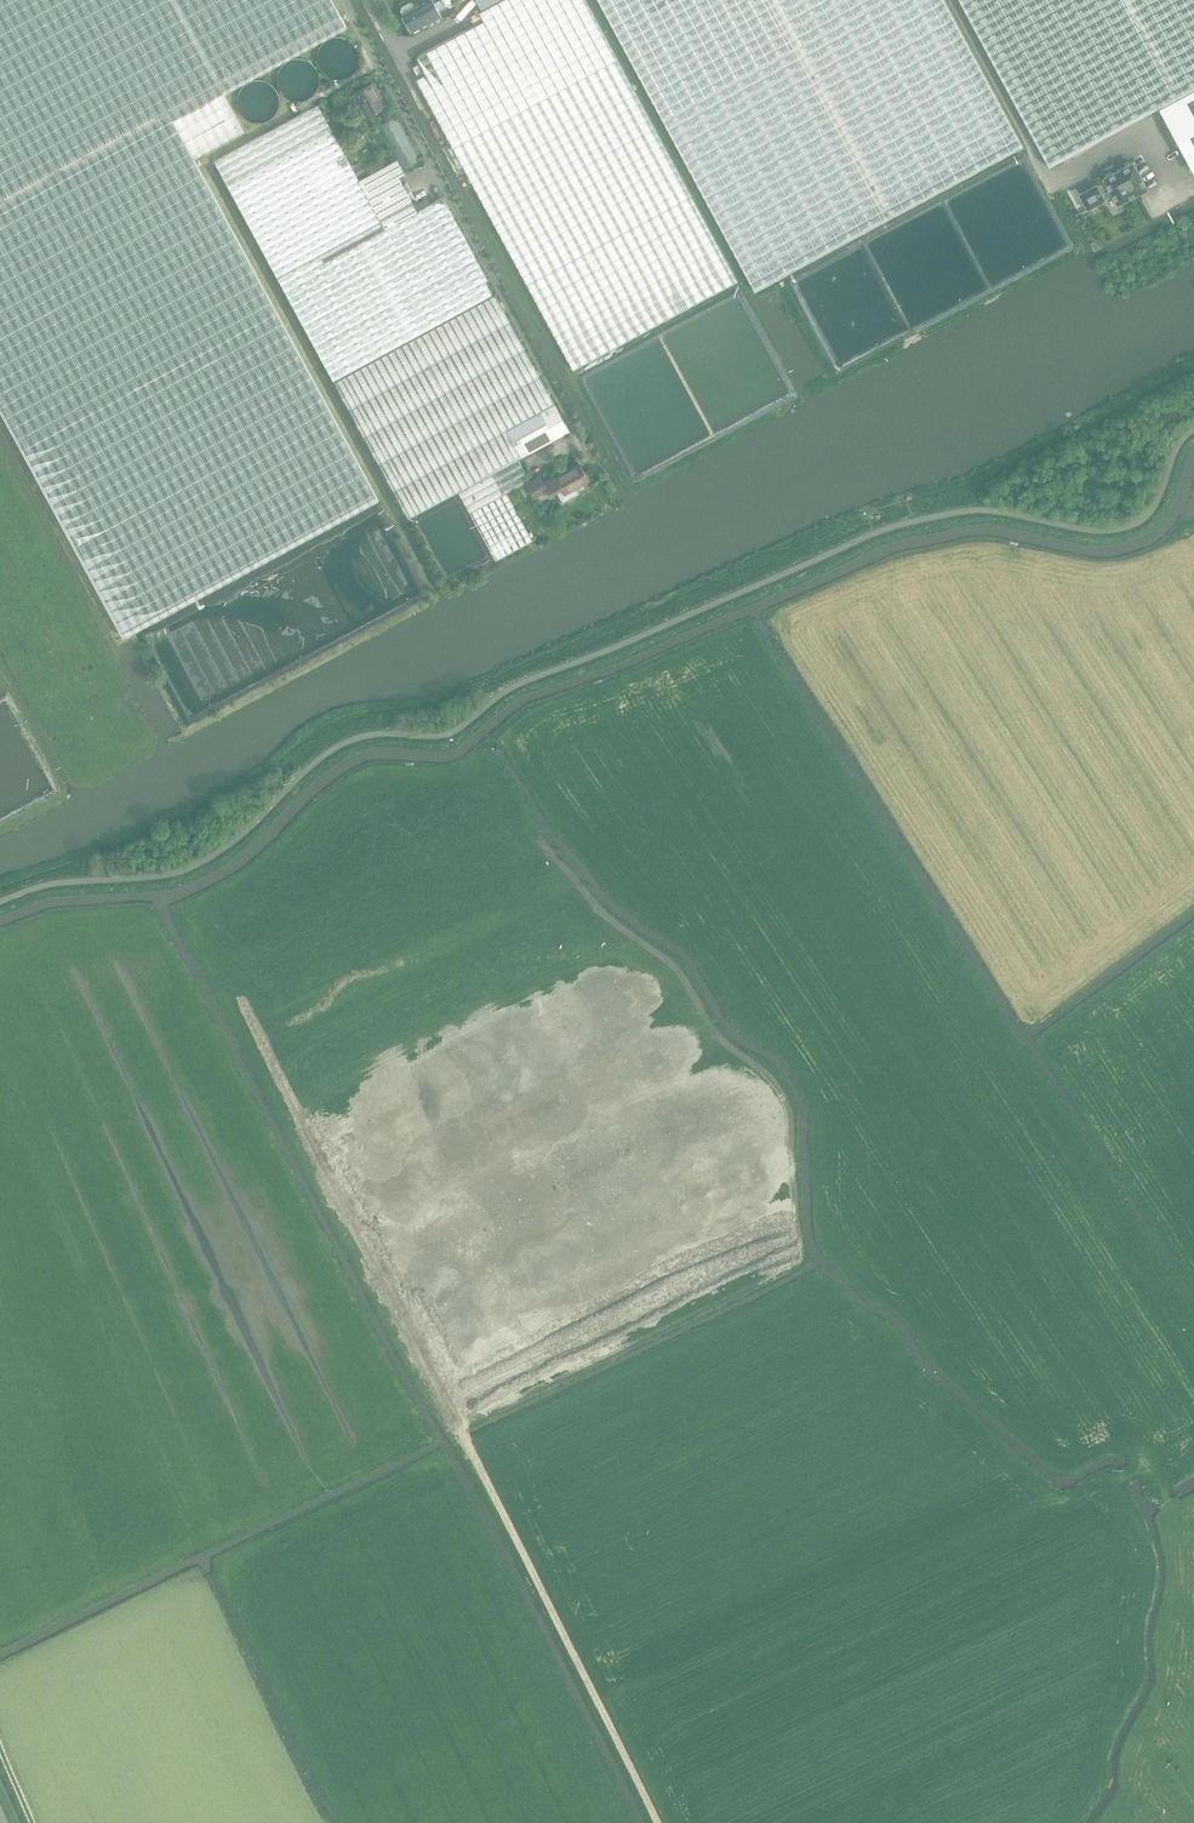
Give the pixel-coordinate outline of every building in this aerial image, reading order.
[(123,636),(378,497),(194,157),(244,129),(222,88),(343,23),(331,0),(0,0),(0,410),(123,636)] [(384,15),(392,11),(386,0),(381,0),(380,0),(376,0),(384,15)] [(431,0),(417,8),(414,3),(410,2),(401,7),(400,11),(403,16),(402,17),(411,33),(426,24),(429,29),(436,25),(433,20),(440,17),(431,0)] [(481,11),(478,13),(483,21),(416,57),(425,74),(415,80),(572,371),(736,282),(584,0),(475,0),(481,11)] [(754,290),(1021,148),(942,0),(598,0),(754,290)] [(1047,168),(1135,121),(1156,110),(1159,108),(1187,161),(1193,157),(1193,0),(958,0),(1047,168)] [(422,71),(418,64),(413,66),(417,74),(422,71)] [(351,99),(354,105),(361,118),(365,116),(366,118),(384,108),(371,85),(354,94),(355,97),(351,99)] [(318,105),(215,161),(332,380),(489,295),(482,283),(485,281),(440,199),(431,203),(428,198),(413,206),(411,202),(415,200),(406,182),(402,185),(397,176),(404,172),(397,159),(358,180),(341,147),(336,138),(318,105)] [(403,169),(420,159),(398,118),(380,127),(403,169)] [(345,133),(336,138),(341,147),(350,142),(345,133)] [(1147,189),(1133,161),(1101,178),(1104,182),(1098,185),(1097,184),(1078,194),(1086,210),(1105,199),(1102,193),(1108,190),(1116,205),(1147,189)] [(366,163),(354,169),(359,178),(370,172),(366,163)] [(489,295),(332,380),(332,381),(333,381),(334,383),(407,519),(457,492),(494,561),(531,541),(505,493),(528,480),(524,474),(517,460),(568,432),(494,295),(490,298),(489,295)] [(541,474),(525,483),(534,499),(547,492),(550,495),(556,492),(562,503),(579,494),(577,488),(589,481),(579,462),(544,481),(541,474)]
